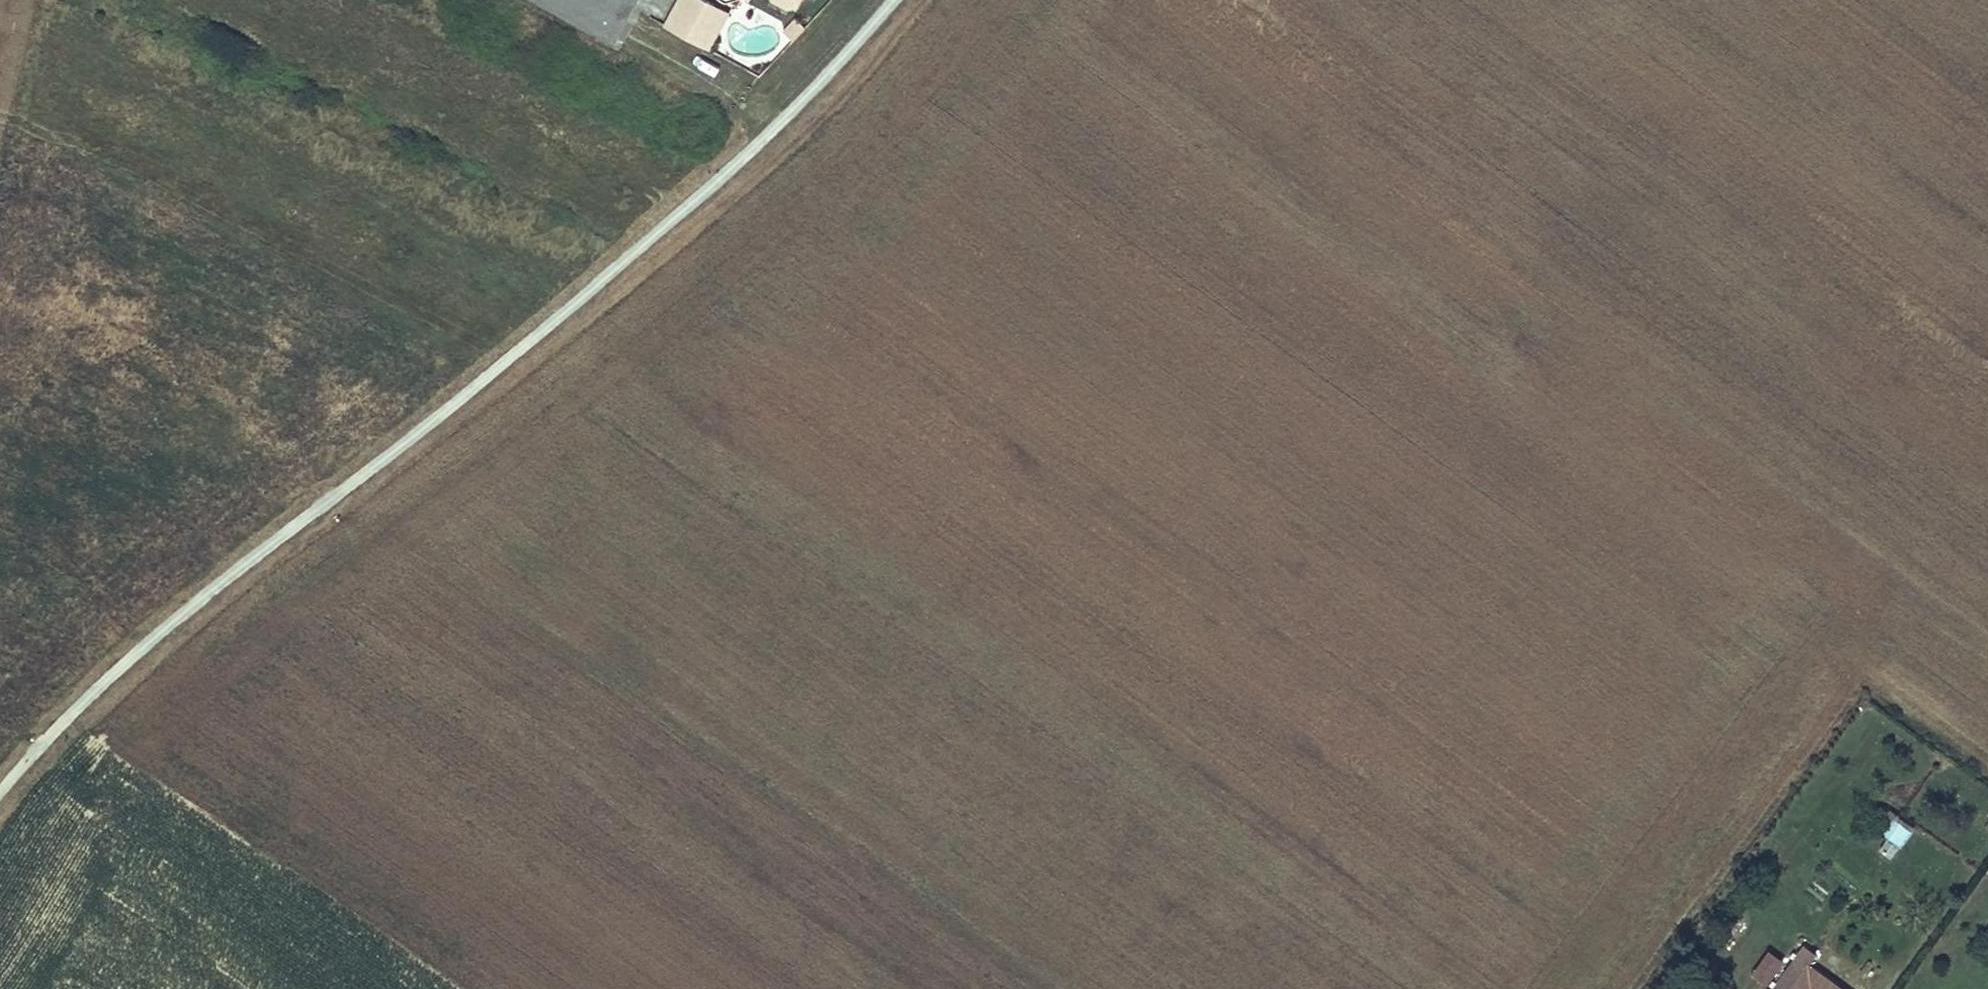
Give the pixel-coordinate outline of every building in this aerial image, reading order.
[(713,31),(702,25),(714,3),(709,0),(679,0),(668,20),(707,42),(713,31)] [(793,0),(774,0),(789,9),(793,0)] [(725,9),(714,3),(702,25),(713,31),(725,9)] [(800,26),(791,17),(779,30),(788,39),(800,26)] [(1891,812),(1876,834),(1892,844),(1907,823),(1891,812)] [(1907,823),(1892,844),(1902,851),(1917,831),(1907,823)] [(1809,964),(1807,965),(1796,956),(1772,988),(1843,988),(1809,964)]
